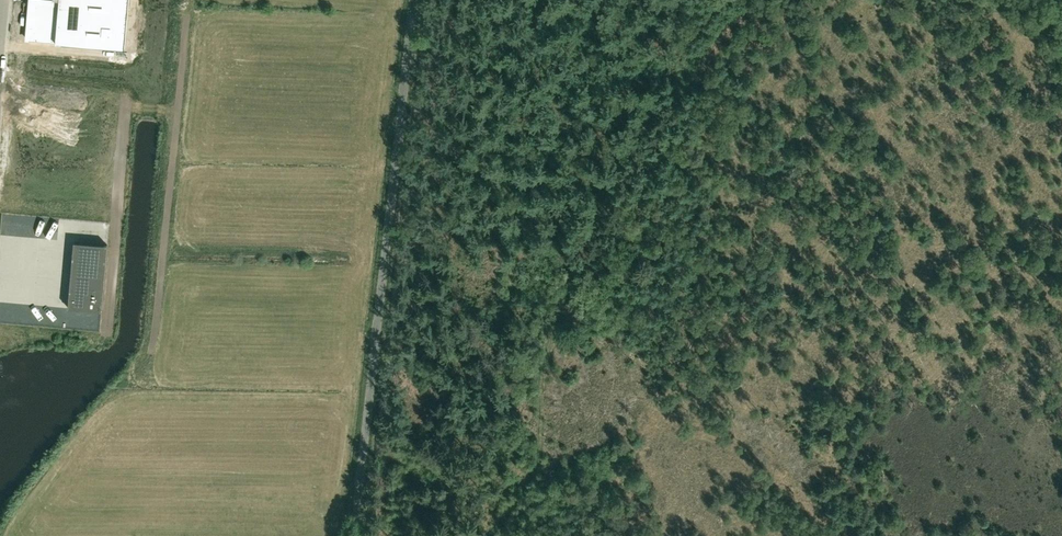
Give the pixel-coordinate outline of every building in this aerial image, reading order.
[(107,244),(74,241),(68,307),(102,310),(107,244)]
